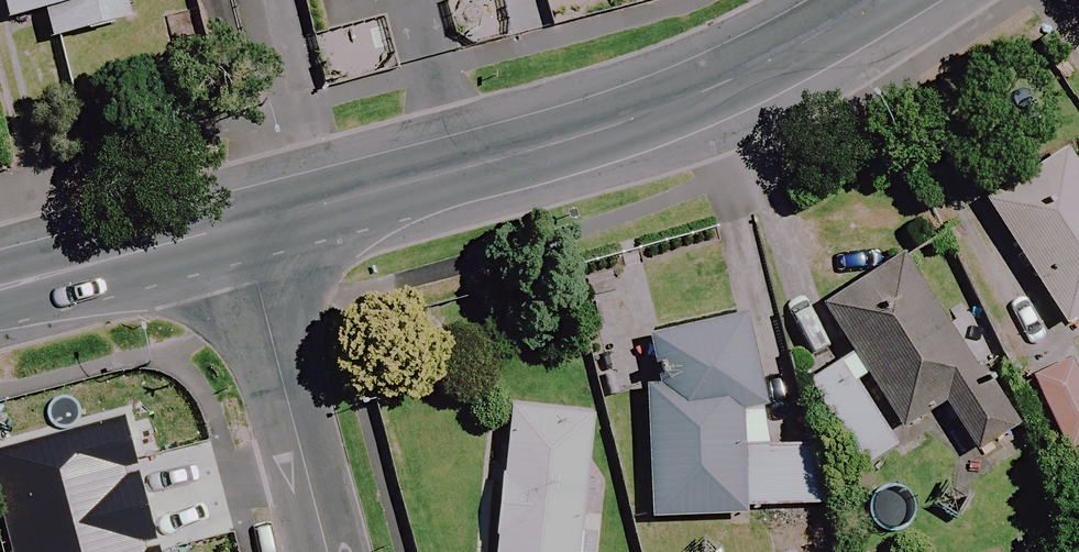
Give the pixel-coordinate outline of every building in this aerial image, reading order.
[(5,21),(38,12),(46,45),(129,23),(123,0),(0,0),(0,2),(5,21)] [(1061,150),(1043,161),(1054,178),(992,215),(1059,327),(1078,315),(1078,179),(1061,150)] [(979,370),(968,376),(901,256),(819,302),(850,357),(805,382),(855,471),(894,449),(887,436),(941,406),(968,454),(1012,429),(979,370)] [(640,381),(655,523),(807,507),(801,447),(763,451),(759,410),(752,411),(742,325),(646,335),(651,380),(640,381)] [(1059,454),(1078,447),(1078,376),(1074,362),(1031,378),(1059,454)] [(588,417),(511,409),(490,551),(574,551),(588,417)] [(161,466),(37,496),(50,551),(182,551),(161,466)]
